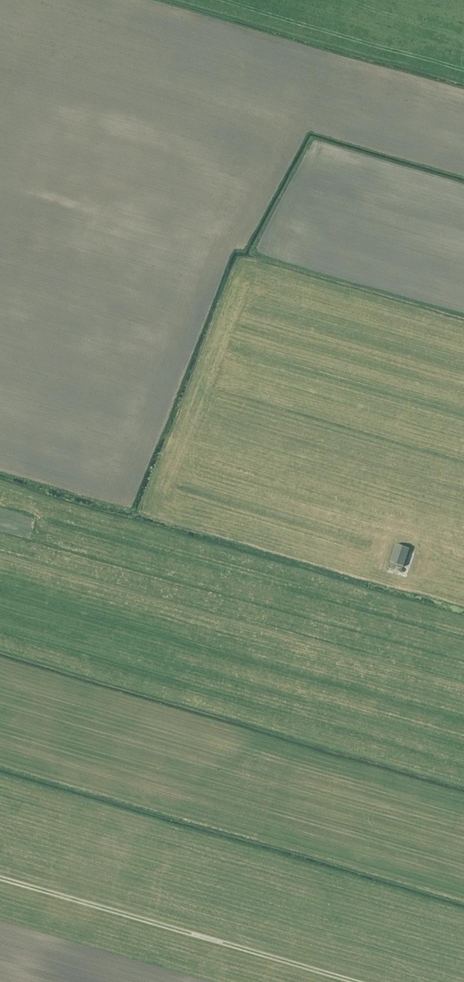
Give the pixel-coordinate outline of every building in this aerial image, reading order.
[(393,546),(389,564),(404,568),(408,549),(393,546)]
